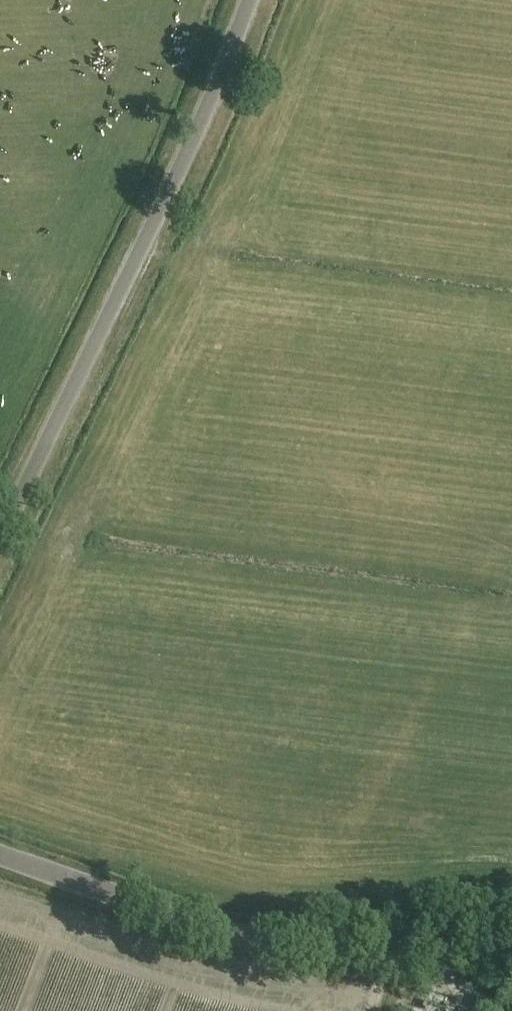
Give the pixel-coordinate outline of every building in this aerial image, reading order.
[(395,966),(416,969),(417,959),(397,956),(395,966)] [(493,998),(482,994),(477,1008),(484,1010),(488,1010),(493,998)]
